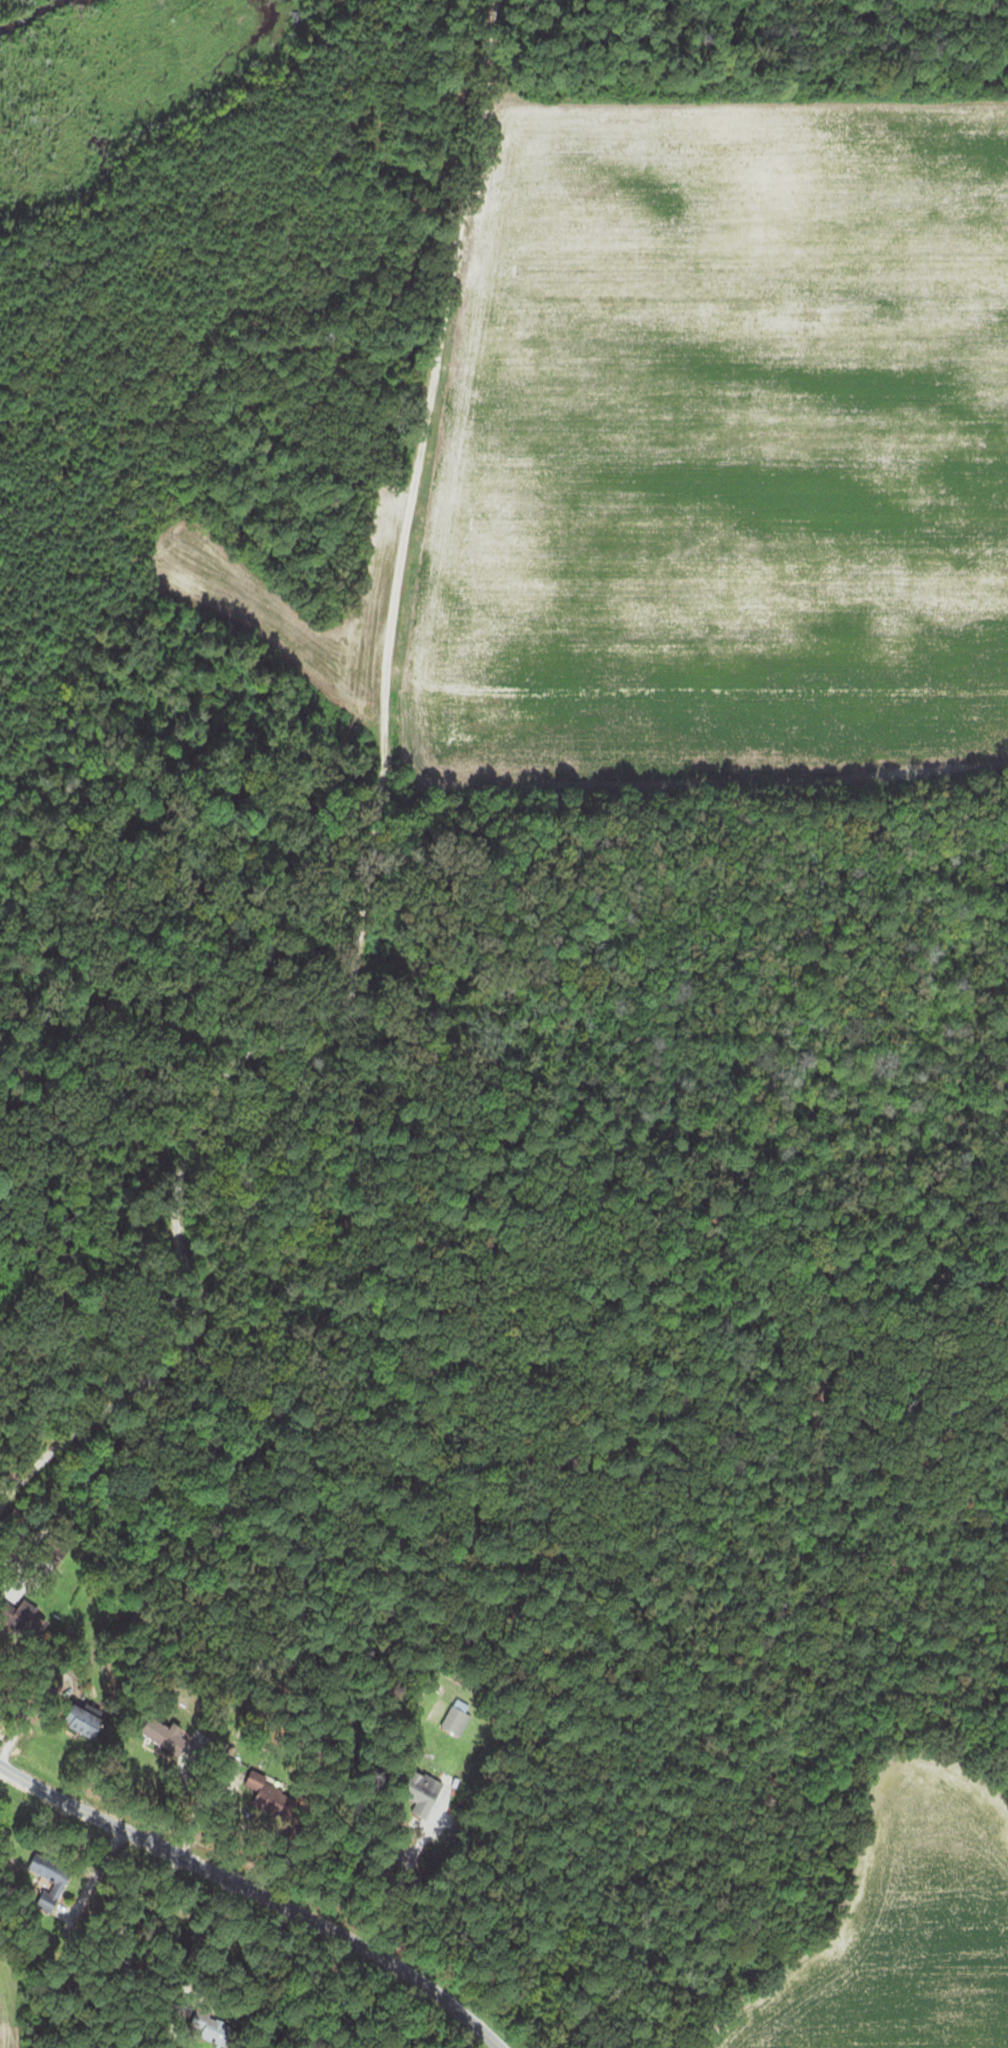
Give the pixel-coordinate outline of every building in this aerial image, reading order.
[(6,1601),(0,1613),(0,1625),(27,1639),(38,1618),(6,1601)] [(172,1752),(180,1730),(134,1713),(126,1735),(172,1752)] [(434,1781),(402,1768),(389,1802),(420,1815),(434,1781)] [(52,1897),(65,1869),(26,1850),(13,1878),(52,1897)]
